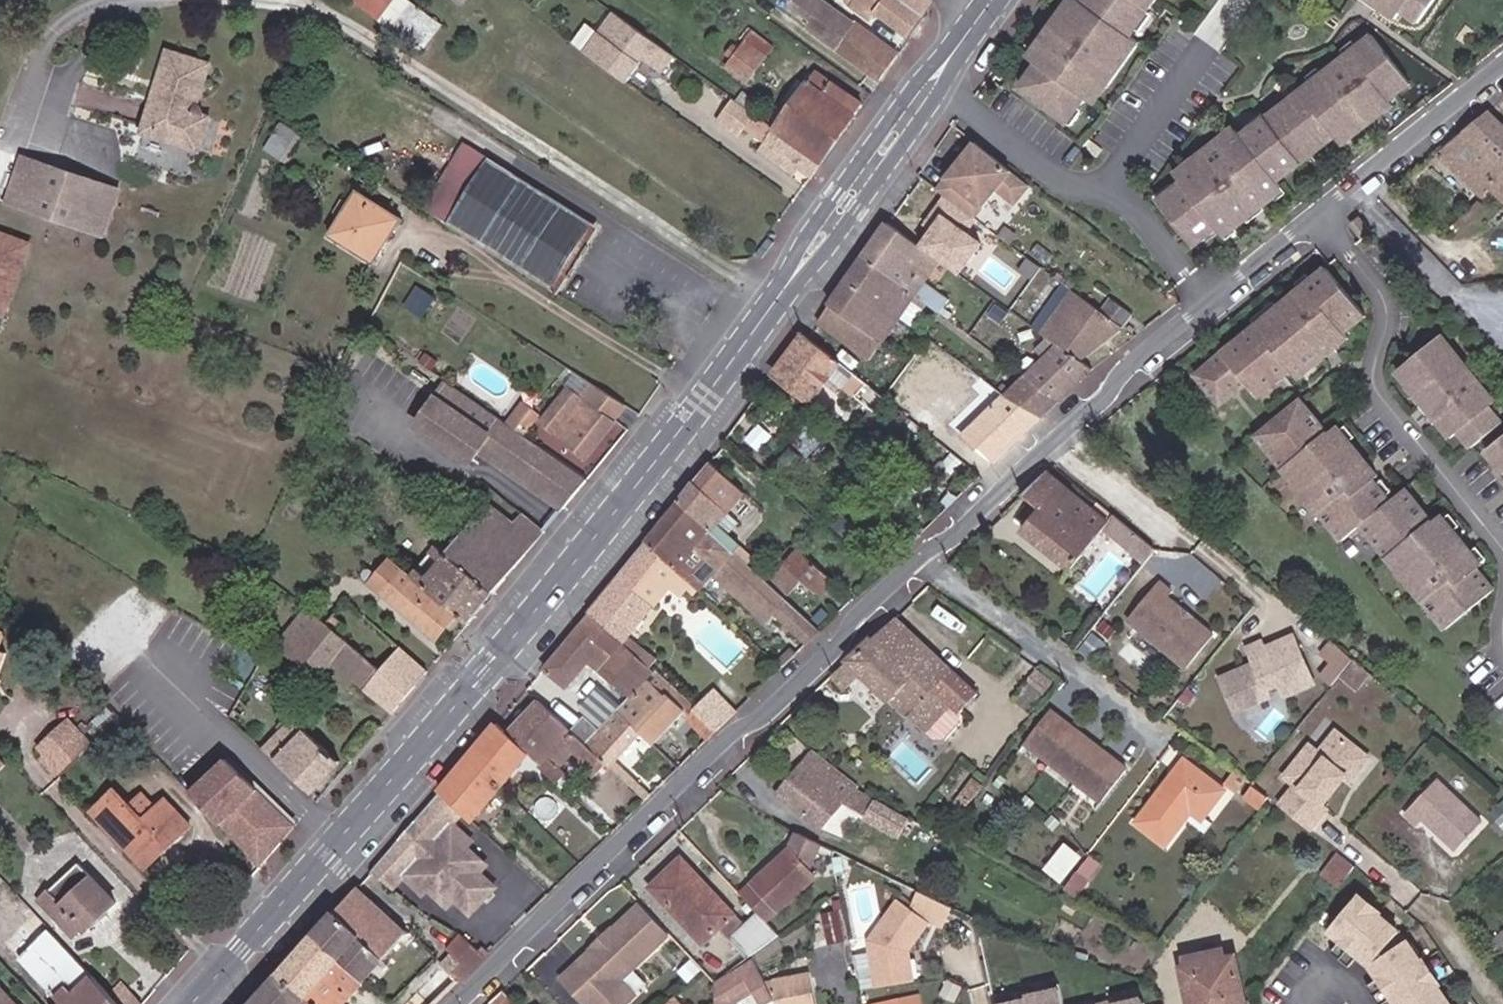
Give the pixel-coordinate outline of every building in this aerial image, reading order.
[(429,48),(449,20),(421,0),(364,0),(429,48)] [(898,55),(823,0),(798,0),(793,7),(812,22),(807,29),(879,82),(898,55)] [(910,38),(933,7),(930,0),(858,0),(853,6),(865,16),(871,10),(910,38)] [(1087,1),(1085,0),(1079,0),(1074,8),(1070,5),(1061,18),(1065,21),(1053,37),(1049,34),(1040,47),(1043,50),(1036,60),(1041,64),(1023,89),(1070,123),(1080,107),(1082,109),(1101,83),(1110,89),(1142,43),(1134,37),(1140,29),(1137,28),(1149,11),(1150,12),(1159,0),(1087,0),(1087,1)] [(1380,8),(1382,4),(1397,20),(1405,13),(1422,25),(1439,0),(1369,0),(1380,8)] [(672,53),(611,10),(582,50),(624,80),(642,57),(660,70),(672,53)] [(740,48),(734,42),(727,53),(733,58),(727,65),(750,82),(777,45),(754,29),(740,48)] [(1221,140),(1179,173),(1185,181),(1177,188),(1179,190),(1160,204),(1196,250),(1220,231),(1224,237),(1234,229),(1237,232),(1248,223),(1246,220),(1262,207),(1264,210),(1277,200),(1274,197),(1283,190),(1279,185),(1336,140),(1343,148),(1369,128),(1364,122),(1374,114),(1378,120),(1394,108),(1389,102),(1411,86),(1373,36),(1345,58),(1347,62),(1336,70),(1334,67),(1268,118),(1269,119),(1254,130),(1253,128),(1228,148),(1221,140)] [(197,104),(210,63),(171,49),(143,129),(199,149),(209,117),(203,115),(204,110),(203,107),(201,105),(197,104)] [(822,161),(863,104),(814,70),(774,127),(822,161)] [(742,127),(753,111),(731,96),(715,119),(742,127)] [(811,176),(822,161),(774,127),(753,111),(742,127),(763,142),(798,167),(811,176)] [(1490,112),(1439,154),(1486,200),(1494,190),(1502,180),(1502,125),(1490,112)] [(1369,128),(1378,120),(1374,114),(1364,122),(1369,128)] [(301,133),(280,120),(263,150),(284,162),(301,133)] [(432,207),(452,217),(487,147),(467,137),(432,207)] [(1020,177),(974,141),(938,189),(985,224),(987,226),(1005,201),(1003,199),(1020,177)] [(798,167),(763,142),(759,148),(793,174),(798,167)] [(33,210),(49,164),(21,154),(5,200),(33,210)] [(494,159),(450,226),(539,282),(581,215),(494,159)] [(87,177),(49,164),(33,210),(70,224),(87,177)] [(115,188),(87,177),(70,224),(98,234),(115,188)] [(1494,190),(1502,199),(1502,180),(1494,190)] [(398,220),(355,193),(329,236),(371,263),(398,220)] [(539,282),(554,291),(597,225),(581,215),(539,282)] [(915,216),(903,231),(943,260),(957,237),(938,224),(933,231),(915,216)] [(903,231),(888,220),(863,256),(918,297),(943,260),(903,231)] [(987,226),(985,224),(978,232),(988,240),(993,231),(987,226)] [(1,307),(26,242),(0,232),(0,306),(1,307)] [(918,297),(863,256),(849,276),(904,317),(918,297)] [(1283,300),(1189,374),(1213,405),(1240,383),(1252,397),(1285,371),(1293,381),(1319,360),(1315,354),(1325,347),(1329,352),(1344,341),(1341,336),(1362,319),(1323,269),(1294,293),(1296,296),(1286,304),(1283,300)] [(904,317),(849,276),(831,302),(886,343),(904,317)] [(1084,362),(1123,331),(1100,312),(1075,293),(1068,288),(1059,282),(1054,289),(1068,300),(1043,333),(1052,339),(1084,362)] [(1073,282),(1068,288),(1075,293),(1080,287),(1073,282)] [(1100,312),(1123,331),(1131,319),(1108,301),(1100,312)] [(886,343),(831,302),(819,320),(875,358),(886,343)] [(843,365),(807,336),(804,334),(773,376),(811,405),(843,365)] [(1456,430),(1469,446),(1499,421),(1486,405),(1491,402),(1448,349),(1450,347),(1440,334),(1395,370),(1420,402),(1423,399),(1444,426),(1441,428),(1449,436),(1456,430)] [(1059,402),(1094,369),(1084,362),(1052,339),(1048,346),(1055,353),(1028,379),(1059,402)] [(1319,360),(1329,352),(1325,347),(1315,354),(1319,360)] [(855,366),(844,379),(858,391),(870,378),(855,366)] [(563,508),(587,479),(564,461),(523,432),(510,423),(450,379),(418,423),(471,460),(479,448),(563,508)] [(1042,419),(1059,402),(1028,379),(1017,389),(1008,383),(1002,389),(1009,394),(1042,419)] [(878,393),(867,384),(860,393),(871,402),(878,393)] [(626,406),(593,385),(585,396),(575,388),(550,420),(559,428),(556,431),(588,458),(616,422),(614,420),(626,406)] [(925,394),(920,399),(928,404),(932,399),(925,394)] [(995,463),(1042,419),(1009,394),(967,434),(995,463)] [(1312,510),(1320,519),(1369,480),(1359,468),(1363,464),(1333,428),(1324,435),(1296,401),(1251,439),(1303,501),(1306,498),(1314,508),(1312,510)] [(902,412),(890,403),(883,411),(895,421),(902,412)] [(524,404),(510,423),(523,432),(537,413),(524,404)] [(1484,448),(1502,472),(1502,433),(1484,448)] [(713,460),(691,486),(679,501),(735,552),(739,547),(719,529),(750,493),(713,460)] [(1374,476),(1363,464),(1359,468),(1369,480),(1374,476)] [(1046,472),(1022,496),(1038,509),(1022,527),(1071,568),(1102,530),(1143,564),(1153,551),(1111,517),(1106,523),(1046,472)] [(1356,525),(1386,501),(1369,480),(1320,519),(1337,540),(1356,525)] [(1386,501),(1356,525),(1410,590),(1413,588),(1421,598),(1418,600),(1443,629),(1491,589),(1474,568),(1479,564),(1467,550),(1461,555),(1453,546),(1459,541),(1437,515),(1429,522),(1401,489),(1386,501)] [(456,527),(414,578),(469,624),(509,576),(543,533),(522,515),(516,521),(487,499),(472,516),(460,530),(456,527)] [(735,552),(679,501),(646,543),(694,586),(702,594),(722,572),(772,618),(777,614),(807,643),(820,632),(735,552)] [(1467,550),(1459,541),(1453,546),(1461,555),(1467,550)] [(694,586),(646,543),(589,613),(592,616),(654,671),(662,662),(631,635),(673,587),(684,597),(694,586)] [(795,572),(809,556),(802,549),(788,565),(795,572)] [(803,579),(818,593),(832,578),(809,556),(795,572),(803,579)] [(439,642),(458,619),(389,561),(370,583),(439,642)] [(769,578),(788,596),(803,579),(795,572),(788,565),(784,570),(780,567),(769,578)] [(1167,598),(1171,592),(1158,582),(1126,621),(1186,668),(1212,636),(1192,618),(1185,621),(1180,617),(1181,609),(1167,598)] [(348,641),(309,609),(279,647),(318,680),(333,661),(348,641)] [(654,671),(592,616),(543,671),(569,694),(592,668),(627,700),(654,671)] [(974,694),(896,618),(847,661),(861,676),(920,734),(927,741),(938,742),(955,725),(957,713),(974,694)] [(1263,650),(1261,643),(1246,650),(1255,669),(1247,672),(1240,670),(1219,679),(1235,717),(1271,702),(1268,693),(1278,689),(1283,699),(1314,686),(1293,637),(1263,650)] [(348,641),(333,661),(394,715),(428,675),(392,642),(375,662),(348,641)] [(1342,675),(1355,660),(1333,641),(1322,654),(1333,663),(1322,675),(1334,685),(1342,675)] [(1370,673),(1355,660),(1342,675),(1357,689),(1370,673)] [(861,676),(847,661),(835,672),(848,688),(861,676)] [(698,710),(654,671),(627,700),(617,711),(644,735),(654,745),(684,714),(709,738),(718,730),(698,710)] [(717,689),(698,710),(718,730),(739,710),(717,689)] [(573,733),(538,701),(507,733),(533,756),(538,761),(534,765),(559,787),(569,775),(562,768),(553,760),(568,743),(577,751),(586,759),(580,765),(594,778),(607,764),(587,744),(586,745),(573,733)] [(644,735),(617,711),(599,731),(587,744),(607,764),(612,769),(613,768),(645,798),(651,793),(618,762),(644,735)] [(284,712),(256,742),(311,794),(339,764),(284,712)] [(1127,769),(1051,714),(1027,748),(1103,803),(1127,769)] [(586,720),(573,733),(586,745),(587,744),(599,731),(586,720)] [(59,743),(73,729),(67,723),(54,737),(59,743)] [(180,756),(221,796),(234,784),(231,780),(246,764),(208,726),(180,756)] [(59,743),(74,758),(88,745),(73,729),(59,743)] [(507,733),(502,729),(441,794),(471,822),(533,756),(507,733)] [(1368,758),(1335,731),(1317,754),(1309,748),(1285,778),(1295,786),(1301,791),(1296,797),(1291,792),(1279,808),(1310,832),(1327,811),(1321,806),(1344,776),(1350,781),(1368,758)] [(39,752),(45,758),(59,743),(54,737),(39,752)] [(45,758),(40,763),(54,777),(74,758),(59,743),(45,758)] [(553,760),(562,768),(577,751),(568,743),(553,760)] [(818,829),(854,790),(812,753),(777,793),(818,829)] [(1180,760),(1135,823),(1167,845),(1187,817),(1207,831),(1214,821),(1205,814),(1222,790),(1180,760)] [(1484,822),(1437,779),(1407,813),(1418,824),(1424,818),(1458,850),(1484,822)] [(1265,797),(1249,785),(1241,796),(1257,808),(1265,797)] [(1301,791),(1295,786),(1291,792),(1296,797),(1301,791)] [(907,820),(872,801),(864,817),(899,835),(907,820)] [(146,873),(176,845),(169,839),(186,823),(166,802),(144,823),(129,807),(105,829),(146,873)] [(169,839),(176,845),(193,830),(186,823),(169,839)] [(398,844),(404,850),(422,829),(416,824),(398,844)] [(428,894),(440,905),(444,901),(449,906),(452,902),(467,916),(491,889),(476,875),(483,867),(466,850),(470,846),(450,827),(437,843),(422,829),(404,850),(418,863),(403,879),(423,899),(428,894)] [(861,833),(849,829),(843,847),(855,851),(861,833)] [(1084,893),(1105,861),(1071,839),(1050,870),(1084,893)] [(775,903),(810,870),(790,849),(755,883),(775,903)] [(1324,868),(1339,880),(1351,863),(1335,851),(1324,868)] [(119,903),(79,862),(39,901),(74,937),(85,927),(89,931),(119,903)] [(681,862),(668,874),(671,878),(685,866),(681,862)] [(671,878),(668,874),(652,889),(703,943),(732,916),(685,866),(671,878)] [(815,875),(810,870),(775,903),(780,909),(815,875)] [(406,934),(358,890),(315,937),(365,981),(406,934)] [(866,943),(876,988),(913,981),(908,958),(905,958),(904,953),(924,920),(893,900),(878,923),(866,943)] [(1362,960),(1374,969),(1400,935),(1378,919),(1380,916),(1357,900),(1331,937),(1343,945),(1334,957),(1353,971),(1362,960)] [(444,901),(440,905),(445,910),(449,906),(444,901)] [(843,902),(823,908),(832,942),(852,936),(843,902)] [(560,977),(583,1003),(615,1003),(628,993),(618,981),(670,936),(642,906),(560,977)] [(7,944),(22,959),(52,929),(38,914),(7,944)] [(733,938),(751,957),(778,937),(758,915),(733,938)] [(117,999),(52,929),(22,959),(62,1003),(121,1003),(117,999)] [(1493,937),(1498,948),(1502,945),(1502,931),(1493,937)] [(315,937),(280,977),(311,1003),(346,1003),(365,981),(315,937)] [(467,942),(462,946),(458,941),(448,951),(453,956),(402,1003),(431,1003),(482,955),(478,951),(467,942)] [(1383,982),(1370,990),(1380,1003),(1392,1003),(1396,1001),(1398,1003),(1449,1003),(1439,989),(1442,988),(1427,965),(1424,967),(1410,945),(1374,969),(1383,982)] [(1175,960),(1176,963),(1232,993),(1224,961),(1214,964),(1212,952),(1175,960)] [(715,985),(716,1003),(738,1003),(764,983),(763,981),(751,958),(715,985)] [(1178,988),(1208,1003),(1234,1003),(1232,993),(1176,963),(1177,969),(1174,970),(1178,988)] [(763,981),(764,983),(772,997),(781,996),(782,1003),(813,1003),(808,973),(763,981)] [(280,977),(256,1003),(311,1003),(280,977)] [(938,992),(951,1001),(960,988),(946,979),(938,992)] [(121,1003),(143,1003),(128,987),(117,999),(121,1003)] [(1178,988),(1182,1003),(1208,1003),(1178,988)] [(502,989),(488,1003),(490,1003),(515,1003),(502,989)] [(3,990),(0,993),(0,1003),(15,1003),(3,990)] [(1023,997),(1021,990),(988,998),(990,1003),(1024,1003),(1023,997)] [(1056,990),(1023,997),(1024,1003),(1059,1003),(1056,990)] [(632,997),(628,993),(615,1003),(624,1003),(632,997)]
